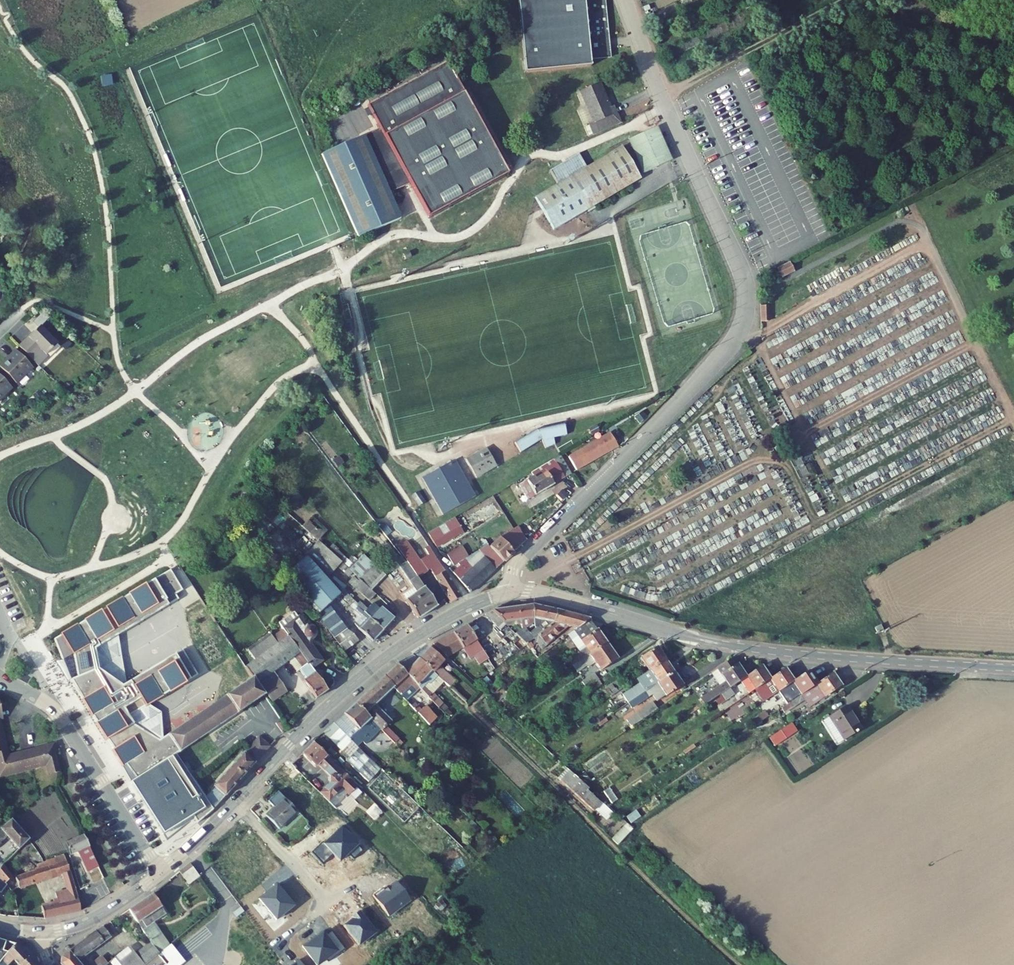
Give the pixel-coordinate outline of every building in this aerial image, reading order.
[(523,51),(549,37),(540,0),(518,0),(523,51)] [(549,37),(523,51),(525,72),(590,66),(590,59),(610,57),(609,43),(605,0),(540,0),(549,37)] [(322,154),(358,237),(400,218),(399,214),(389,193),(407,185),(410,184),(428,217),(508,173),(463,92),(447,61),(368,105),(367,106),(379,128),(364,136),(336,148),(322,154)] [(592,135),(620,123),(613,106),(610,108),(599,83),(580,91),(595,123),(588,126),(592,135)] [(577,110),(587,136),(592,135),(588,126),(595,123),(580,91),(576,93),(581,105),(577,110)] [(630,138),(645,172),(657,167),(655,164),(669,158),(655,127),(651,129),(630,138)] [(557,183),(576,216),(585,211),(587,209),(594,206),(629,185),(626,180),(637,173),(625,151),(619,155),(616,149),(611,152),(586,167),(579,154),(565,162),(550,171),(557,183)] [(657,167),(671,161),(669,158),(655,164),(657,167)] [(553,229),(576,216),(557,183),(534,197),(542,211),(553,229)] [(406,260),(411,257),(409,252),(403,254),(406,260)] [(781,276),(794,269),(790,261),(777,268),(781,276)] [(795,271),(794,269),(781,276),(782,278),(795,271)] [(50,318),(43,312),(33,322),(39,328),(40,326),(41,327),(50,318)] [(29,338),(20,347),(38,366),(48,356),(47,354),(58,344),(41,327),(40,326),(39,328),(29,337),(29,338)] [(17,384),(33,368),(16,351),(7,359),(6,359),(0,365),(0,367),(17,384)] [(12,388),(0,376),(0,401),(12,388)] [(553,438),(567,435),(564,423),(537,429),(515,442),(521,452),(541,439),(545,448),(555,444),(553,438)] [(588,430),(591,435),(599,431),(596,426),(588,430)] [(615,426),(608,430),(615,442),(622,438),(615,426)] [(569,457),(577,471),(618,447),(615,442),(608,430),(600,435),(599,433),(588,440),(590,444),(569,457)] [(476,478),(497,466),(486,448),(466,459),(476,478)] [(528,499),(571,474),(563,460),(560,456),(531,473),(533,476),(520,484),(528,499)] [(474,497),(454,460),(423,478),(444,515),(474,497)] [(517,497),(522,494),(515,482),(510,485),(517,497)] [(412,496),(419,506),(425,502),(418,492),(412,496)] [(428,533),(436,547),(462,531),(454,518),(431,531),(428,533)] [(383,531),(387,536),(392,532),(388,527),(383,531)] [(514,529),(511,531),(500,538),(490,547),(504,562),(514,553),(527,541),(518,527),(514,529)] [(338,567),(342,563),(328,550),(318,541),(305,555),(329,577),(338,567)] [(430,570),(450,603),(461,597),(449,578),(443,568),(433,553),(429,547),(425,549),(429,555),(420,561),(417,557),(408,544),(403,544),(396,548),(407,562),(418,578),(430,570)] [(349,570),(354,565),(332,545),(328,550),(342,563),(345,566),(349,570)] [(489,545),(467,558),(454,566),(449,569),(470,593),(489,575),(504,562),(490,547),(489,545)] [(454,566),(467,558),(460,547),(447,555),(454,566)] [(305,555),(285,573),(307,602),(317,616),(329,605),(341,595),(344,591),(329,577),(305,555)] [(356,577),(371,561),(363,555),(354,565),(349,570),(352,573),(356,576),(356,577)] [(401,556),(396,561),(400,567),(414,587),(410,589),(403,594),(406,599),(406,600),(418,618),(437,606),(418,578),(407,562),(401,556)] [(372,591),(386,575),(371,561),(356,577),(372,591)] [(349,570),(345,566),(341,570),(349,577),(352,573),(349,570)] [(400,567),(397,569),(410,589),(414,587),(400,567)] [(170,572),(55,642),(68,684),(163,838),(170,834),(195,818),(198,822),(212,810),(176,754),(166,737),(162,738),(160,713),(151,708),(198,676),(184,649),(126,685),(117,637),(179,602),(175,595),(181,591),(170,572)] [(370,601),(376,594),(372,591),(356,577),(356,576),(347,584),(353,589),(354,587),(370,601)] [(348,609),(352,613),(354,611),(357,608),(359,605),(358,604),(344,591),(341,595),(351,606),(348,609)] [(383,631),(393,619),(381,608),(380,609),(373,603),(367,609),(360,602),(358,604),(359,605),(357,608),(383,631)] [(347,629),(329,605),(317,616),(334,639),(347,629)] [(492,610),(493,611),(504,622),(519,620),(521,624),(522,629),(515,634),(526,645),(530,642),(533,639),(534,639),(530,634),(526,628),(534,622),(532,605),(493,610),(492,610)] [(530,634),(534,639),(553,622),(556,610),(532,605),(534,622),(534,627),(536,628),(530,634)] [(372,642),(383,631),(357,608),(354,611),(361,617),(355,624),(359,629),(372,642)] [(590,619),(556,610),(553,622),(534,639),(533,639),(536,642),(540,647),(547,641),(565,626),(576,629),(589,620),(590,619)] [(486,615),(501,630),(506,624),(504,622),(493,611),(486,615)] [(279,623),(283,629),(299,618),(294,612),(279,623)] [(322,662),(309,644),(310,640),(312,638),(313,638),(314,637),(314,636),(315,634),(315,633),(315,632),(315,631),(314,629),(313,628),(312,627),(311,627),(310,626),(309,626),(308,626),(307,625),(305,627),(299,618),(283,629),(288,636),(312,669),(322,662)] [(606,642),(597,629),(589,620),(576,629),(574,631),(586,648),(580,652),(569,660),(573,666),(589,655),(606,642)] [(434,644),(448,658),(463,648),(470,659),(474,657),(479,665),(488,659),(476,641),(477,640),(467,625),(454,633),(445,637),(434,642),(434,644)] [(878,633),(883,631),(881,625),(875,628),(878,633)] [(279,632),(284,639),(288,636),(283,629),(279,632)] [(343,652),(358,641),(353,634),(347,629),(334,639),(343,652)] [(568,635),(580,652),(586,648),(574,631),(568,635)] [(278,644),(284,639),(279,632),(273,637),(278,644)] [(270,633),(247,650),(255,660),(246,667),(253,677),(257,684),(258,683),(271,701),(287,691),(274,672),(289,661),(295,657),(302,668),(300,670),(306,679),(303,681),(316,699),(327,691),(312,669),(288,636),(284,639),(278,644),(273,637),(270,633)] [(573,666),(577,672),(587,666),(589,668),(595,663),(601,671),(618,659),(606,642),(589,655),(573,666)] [(445,683),(450,688),(455,681),(439,666),(444,661),(430,647),(419,659),(437,676),(445,683)] [(641,657),(650,671),(665,660),(657,647),(641,657)] [(289,661),(297,672),(300,670),(302,668),(295,657),(289,661)] [(746,677),(733,658),(715,671),(724,683),(716,688),(701,698),(702,700),(705,705),(707,703),(710,701),(720,694),(728,689),(730,688),(740,681),(746,677)] [(406,673),(420,688),(431,700),(439,708),(443,704),(433,693),(432,694),(424,686),(428,683),(429,685),(437,676),(419,659),(406,673)] [(650,671),(659,683),(674,673),(665,660),(650,671)] [(401,696),(412,686),(416,691),(428,703),(431,700),(420,688),(406,673),(398,664),(384,677),(393,687),(401,696)] [(746,677),(754,689),(770,679),(762,666),(746,677)] [(793,682),(794,681),(785,669),(770,679),(754,689),(763,702),(793,682)] [(650,671),(645,674),(653,687),(659,683),(650,671)] [(793,682),(801,695),(809,689),(817,684),(809,671),(794,681),(793,682)] [(653,687),(646,692),(628,704),(619,710),(622,714),(632,708),(632,709),(652,695),(657,702),(665,696),(666,696),(682,685),(674,673),(659,683),(653,687)] [(587,689),(599,680),(595,674),(582,682),(587,689)] [(825,698),(841,686),(832,674),(817,684),(809,689),(814,696),(820,692),(825,698)] [(442,684),(443,685),(445,683),(437,676),(429,685),(428,683),(424,686),(432,694),(433,693),(442,684)] [(253,677),(227,695),(168,734),(180,751),(188,746),(264,695),(257,684),(253,677)] [(374,705),(386,694),(393,687),(384,677),(377,683),(354,704),(381,730),(382,731),(395,744),(399,740),(386,727),(391,722),(374,705)] [(740,681),(749,693),(754,689),(746,677),(740,681)] [(486,690),(492,685),(487,678),(480,683),(486,690)] [(604,689),(610,697),(626,687),(620,678),(604,689)] [(628,704),(646,692),(640,683),(622,695),(628,704)] [(493,694),(503,687),(501,685),(491,691),(493,694)] [(401,696),(405,701),(416,691),(412,686),(401,696)] [(710,701),(715,708),(735,695),(730,688),(728,689),(720,694),(710,701)] [(818,702),(825,698),(820,692),(814,696),(818,702)] [(774,699),(781,709),(781,708),(787,704),(780,694),(774,699)] [(784,713),(804,700),(801,695),(787,704),(781,708),(784,713)] [(705,705),(702,700),(684,711),(687,717),(697,710),(705,705)] [(730,719),(744,711),(738,701),(724,710),(730,719)] [(627,720),(632,727),(657,710),(652,703),(627,720)] [(697,710),(701,715),(711,709),(707,703),(705,705),(697,710)] [(357,746),(362,741),(366,745),(381,730),(354,704),(343,714),(333,723),(352,741),(357,746)] [(829,717),(844,740),(861,730),(846,706),(829,717)] [(751,721),(754,726),(775,712),(772,707),(751,721)] [(429,725),(435,719),(424,708),(417,713),(429,725)] [(829,717),(823,721),(837,745),(844,740),(829,717)] [(276,723),(283,733),(287,729),(281,720),(276,723)] [(333,723),(324,733),(342,751),(352,741),(333,723)] [(797,732),(791,723),(790,724),(770,738),(775,746),(797,732)] [(176,754),(180,751),(168,734),(166,737),(176,754)] [(253,743),(264,753),(270,747),(259,737),(253,743)] [(342,751),(349,757),(346,760),(369,782),(381,770),(358,748),(358,747),(357,746),(352,741),(342,751)] [(264,753),(253,743),(247,750),(259,760),(264,753)] [(320,793),(329,802),(342,788),(351,779),(313,743),(302,754),(316,767),(319,765),(329,775),(330,783),(320,793)] [(37,748),(28,750),(33,770),(41,768),(40,766),(47,765),(49,773),(55,771),(55,772),(60,771),(53,745),(37,749),(37,748)] [(28,750),(19,752),(19,753),(15,754),(14,753),(12,754),(10,754),(11,757),(8,758),(6,751),(0,752),(0,771),(1,776),(25,771),(33,770),(28,750)] [(205,797),(213,810),(255,764),(259,760),(247,750),(244,754),(205,797)] [(310,802),(290,782),(300,773),(287,759),(267,778),(300,812),(310,802)] [(567,768),(558,778),(561,780),(570,770),(569,769),(567,768)] [(561,780),(560,780),(593,811),(595,809),(607,820),(613,813),(601,802),(601,803),(587,790),(589,789),(570,770),(561,780)] [(404,823),(419,808),(383,773),(368,788),(404,823)] [(585,783),(590,780),(586,773),(581,777),(585,783)] [(342,788),(349,795),(358,786),(351,779),(342,788)] [(604,791),(612,804),(618,800),(609,787),(604,791)] [(279,829),(297,811),(284,798),(278,792),(268,801),(274,808),(266,816),(279,829)] [(619,821),(625,827),(613,840),(618,845),(633,829),(632,827),(622,818),(619,821)] [(19,850),(29,840),(11,819),(0,829),(0,846),(3,844),(2,843),(9,838),(19,850)] [(323,843),(321,841),(310,852),(322,864),(332,854),(339,860),(347,852),(353,858),(362,849),(339,826),(333,832),(334,833),(323,843)] [(65,844),(68,853),(69,856),(78,852),(82,861),(83,860),(88,872),(99,867),(84,836),(65,844)] [(45,919),(81,911),(78,898),(76,892),(70,871),(64,855),(51,859),(34,866),(35,870),(16,877),(19,888),(63,874),(68,891),(56,894),(58,903),(42,906),(45,919)] [(179,872),(189,885),(200,877),(190,864),(179,872)] [(5,883),(12,877),(3,865),(0,869),(0,879),(5,883)] [(383,888),(373,896),(389,916),(410,900),(396,882),(385,890),(383,888)] [(14,883),(9,887),(9,888),(13,892),(17,889),(14,883)] [(275,885),(259,898),(277,920),(293,906),(275,885)] [(152,923),(153,922),(166,914),(152,894),(129,910),(132,915),(151,943),(158,954),(164,950),(155,937),(159,934),(152,923)] [(241,906),(233,912),(236,917),(244,911),(241,906)] [(349,916),(341,923),(356,942),(373,929),(356,908),(348,914),(349,916)] [(115,919),(118,924),(132,915),(129,910),(115,919)] [(169,945),(153,922),(152,923),(159,934),(155,937),(164,950),(169,945)] [(111,938),(103,926),(95,931),(85,939),(61,957),(61,964),(62,964),(90,964),(84,958),(88,954),(85,951),(92,947),(94,950),(111,938)] [(310,934),(299,942),(314,962),(322,956),(325,959),(343,945),(329,927),(321,932),(319,929),(312,935),(310,934)] [(16,944),(0,938),(0,962),(16,944)] [(136,956),(143,964),(144,964),(158,954),(151,943),(136,956)] [(14,959),(23,951),(16,944),(0,962),(0,964),(8,964),(14,959)] [(185,961),(171,944),(169,945),(164,950),(158,954),(166,964),(165,964),(180,964),(185,961)] [(136,956),(129,947),(115,958),(120,964),(143,964),(136,956)] [(28,957),(23,951),(14,959),(19,964),(35,964),(28,957)] [(166,964),(158,954),(144,964),(165,964),(166,964)]
